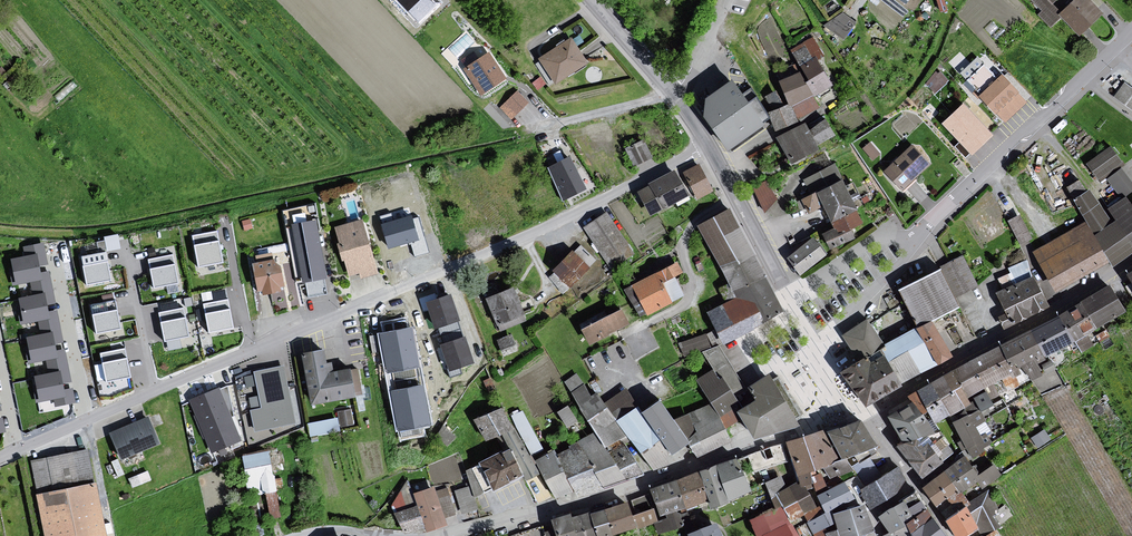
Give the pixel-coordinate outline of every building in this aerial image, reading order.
[(396,1),(418,23),(437,5),(433,0),(397,0),(396,1)] [(1036,13),(1035,18),(1047,29),(1054,15),(1050,5),(1054,0),(1024,0),(1036,13)] [(1054,15),(1074,38),(1097,16),(1082,0),(1069,0),(1054,15)] [(839,14),(822,26),(841,41),(853,23),(839,14)] [(814,38),(791,51),(800,72),(817,63),(824,60),(814,38)] [(566,39),(535,60),(551,86),(583,63),(566,39)] [(483,53),(461,66),(468,86),(476,96),(501,81),(483,53)] [(970,94),(1002,124),(1023,105),(988,62),(982,69),(980,66),(963,81),(974,93),(970,94)] [(833,87),(817,63),(800,72),(815,97),(833,87)] [(925,81),(936,91),(947,79),(936,69),(925,81)] [(815,97),(800,72),(779,83),(789,105),(791,109),(815,97)] [(764,125),(733,80),(706,99),(705,115),(728,149),(764,125)] [(1121,83),(1111,99),(1131,116),(1131,115),(1131,92),(1121,83)] [(765,94),(771,109),(783,105),(778,89),(765,94)] [(513,92),(501,104),(513,116),(524,102),(513,92)] [(800,124),(820,107),(815,97),(791,109),(800,124)] [(791,109),(789,105),(768,114),(777,132),(800,124),(791,109)] [(958,105),(935,125),(967,157),(987,137),(958,105)] [(805,125),(777,139),(793,164),(836,136),(826,120),(808,132),(805,125)] [(644,139),(625,148),(634,167),(653,158),(644,139)] [(870,141),(864,146),(874,157),(880,152),(870,141)] [(907,145),(880,170),(898,193),(927,166),(907,145)] [(1105,148),(1083,166),(1098,183),(1120,166),(1105,148)] [(544,168),(559,199),(583,189),(564,156),(544,168)] [(833,163),(801,180),(806,192),(798,197),(806,212),(817,207),(828,229),(817,234),(825,249),(850,239),(844,228),(859,221),(833,163)] [(698,165),(683,173),(697,199),(712,191),(698,165)] [(638,192),(649,216),(689,194),(674,170),(638,192)] [(1104,180),(1121,198),(1131,191),(1131,187),(1118,170),(1104,180)] [(766,179),(752,188),(765,209),(780,199),(766,179)] [(1130,208),(1121,198),(1101,211),(1086,190),(1070,200),(1091,235),(1088,237),(1107,266),(1131,248),(1131,206),(1130,208)] [(707,314),(721,346),(784,312),(730,210),(698,227),(728,285),(720,289),(728,302),(707,314)] [(602,213),(580,227),(607,271),(630,254),(602,213)] [(412,216),(382,224),(388,249),(419,240),(412,216)] [(250,219),(242,221),(245,231),(253,228),(250,219)] [(316,220),(291,224),(303,283),(327,278),(316,220)] [(358,220),(330,227),(332,243),(332,252),(337,262),(345,277),(354,275),(358,278),(374,273),(358,220)] [(1082,226),(1030,252),(1050,290),(1100,262),(1088,237),(1082,226)] [(218,230),(191,235),(198,268),(224,263),(218,230)] [(107,249),(120,248),(118,233),(105,235),(107,249)] [(809,236),(784,257),(798,275),(824,255),(809,236)] [(552,271),(570,288),(598,259),(580,242),(552,271)] [(44,243),(23,247),(25,257),(12,260),(13,268),(10,269),(13,285),(31,282),(34,296),(19,299),(21,308),(17,309),(21,325),(37,322),(40,334),(25,337),(27,346),(24,346),(28,365),(46,361),(48,374),(34,376),(36,385),(33,386),(37,403),(54,399),(55,406),(76,402),(73,388),(65,389),(64,384),(73,383),(66,348),(57,350),(57,345),(65,343),(58,309),(50,310),(49,306),(57,304),(50,270),(41,272),(40,266),(48,265),(44,243)] [(107,251),(81,256),(87,286),(113,281),(107,251)] [(174,254),(147,259),(153,289),(179,284),(174,254)] [(959,255),(934,267),(951,301),(976,286),(959,255)] [(270,258),(244,263),(249,288),(258,293),(273,291),(278,284),(270,258)] [(672,261),(624,284),(641,316),(665,301),(655,281),(678,273),(672,261)] [(934,267),(892,289),(913,327),(927,320),(955,308),(951,301),(934,267)] [(1120,275),(1131,294),(1131,267),(1120,275)] [(1030,276),(992,292),(1003,316),(1010,322),(1046,305),(1030,276)] [(993,344),(1005,373),(1012,377),(1020,371),(1031,381),(1040,377),(1032,363),(1123,311),(1105,284),(1066,307),(993,344)] [(202,290),(203,300),(229,296),(228,287),(202,290)] [(506,287),(478,298),(495,333),(521,321),(506,287)] [(451,294),(426,303),(435,329),(460,321),(451,294)] [(159,308),(183,306),(182,298),(159,300),(159,308)] [(116,299),(90,305),(96,335),(122,329),(116,299)] [(229,299),(203,303),(209,337),(235,332),(229,299)] [(184,307),(158,312),(164,342),(190,337),(184,307)] [(614,307),(573,329),(583,345),(622,322),(614,307)] [(864,319),(838,335),(851,361),(860,356),(877,345),(882,343),(864,319)] [(882,343),(877,345),(894,385),(948,356),(927,320),(913,327),(882,343)] [(414,328),(380,334),(387,375),(421,368),(414,328)] [(709,332),(680,339),(683,353),(712,346),(709,332)] [(465,337),(440,345),(449,371),(474,363),(465,337)] [(993,344),(948,369),(965,398),(1005,373),(993,344)] [(738,400),(750,392),(719,346),(706,354),(715,366),(738,400)] [(126,348),(100,353),(106,383),(132,378),(126,348)] [(319,349),(295,352),(304,404),(350,396),(346,368),(327,371),(319,349)] [(851,361),(834,370),(858,404),(894,385),(876,351),(864,359),(860,356),(851,361)] [(284,365),(254,372),(254,374),(245,377),(247,387),(257,385),(259,396),(250,398),(253,411),(250,411),(255,432),(296,423),(284,365)] [(724,426),(733,421),(743,416),(740,411),(738,407),(735,402),(738,400),(715,366),(697,378),(712,404),(719,418),(724,426)] [(931,424),(967,403),(948,369),(902,393),(906,402),(916,414),(931,424)] [(757,401),(755,402),(740,411),(743,416),(755,438),(798,425),(795,420),(802,415),(788,394),(777,377),(772,381),(769,374),(751,387),(757,401)] [(424,384),(390,391),(398,431),(431,425),(424,384)] [(607,447),(628,434),(618,421),(597,395),(591,399),(583,386),(573,393),(597,431),(607,447)] [(219,387),(189,400),(212,454),(242,441),(219,387)] [(660,402),(644,413),(661,437),(672,453),(688,442),(660,402)] [(906,402),(882,414),(897,441),(930,431),(916,414),(906,402)] [(557,410),(567,426),(577,419),(568,404),(557,410)] [(731,439),(724,426),(719,418),(712,404),(679,420),(698,455),(700,454),(720,444),(731,439)] [(351,407),(338,409),(341,425),(354,422),(351,407)] [(495,407),(468,419),(481,441),(506,428),(495,407)] [(533,452),(543,447),(522,407),(512,412),(533,452)] [(642,452),(661,437),(644,413),(643,414),(638,407),(634,410),(618,421),(628,434),(642,452)] [(974,412),(945,422),(968,458),(989,442),(974,412)] [(144,416),(110,429),(106,436),(115,459),(154,443),(144,416)] [(308,419),(310,433),(340,430),(339,416),(308,419)] [(831,433),(842,459),(845,458),(866,449),(873,446),(862,420),(852,424),(831,433)] [(1038,445),(1051,437),(1044,427),(1031,436),(1038,445)] [(788,445),(801,476),(804,482),(805,486),(812,483),(808,474),(825,466),(836,462),(823,430),(797,441),(788,445)] [(610,454),(607,447),(597,431),(578,442),(604,487),(609,485),(625,480),(610,454)] [(780,441),(732,458),(747,492),(763,481),(768,476),(778,472),(776,466),(787,462),(780,441)] [(912,445),(897,441),(891,445),(916,477),(940,462),(925,443),(912,445)] [(572,449),(558,455),(575,490),(578,497),(598,490),(604,488),(604,487),(578,442),(571,446),(572,449)] [(642,474),(624,446),(610,454),(625,480),(635,476),(642,474)] [(510,449),(480,464),(481,465),(474,469),(484,491),(493,486),(494,489),(522,475),(510,449)] [(568,492),(575,490),(558,455),(556,451),(538,461),(556,497),(568,492)] [(28,463),(41,535),(102,535),(85,452),(28,463)] [(255,519),(280,513),(272,459),(264,460),(263,452),(246,456),(255,519)] [(732,458),(709,463),(722,501),(747,492),(732,458)] [(850,470),(845,458),(842,459),(836,462),(825,466),(830,478),(850,470)] [(869,458),(854,467),(867,488),(864,490),(875,508),(908,487),(897,470),(882,479),(870,461),(869,458)] [(966,458),(953,467),(946,471),(960,492),(977,481),(980,479),(978,477),(966,458)] [(722,501),(709,463),(691,471),(701,502),(705,507),(722,501)] [(978,477),(980,479),(977,481),(982,488),(1000,475),(993,466),(978,477)] [(691,471),(645,487),(654,516),(678,507),(680,510),(701,502),(691,471)] [(938,506),(960,492),(946,471),(934,480),(925,487),(938,506)] [(454,489),(463,513),(479,507),(474,494),(483,491),(477,477),(469,480),(471,483),(454,489)] [(779,493),(783,491),(786,490),(781,477),(766,484),(776,508),(784,505),(779,493)] [(807,489),(805,486),(804,482),(786,490),(783,491),(779,493),(784,505),(785,507),(810,496),(807,489)] [(449,484),(439,487),(445,514),(456,512),(449,484)] [(819,496),(824,507),(827,514),(833,511),(836,510),(845,506),(853,503),(852,500),(845,484),(819,496)] [(429,486),(410,491),(423,533),(442,526),(429,486)] [(938,506),(947,520),(966,507),(969,505),(960,492),(938,506)] [(990,492),(969,505),(966,507),(978,527),(981,531),(983,533),(999,524),(991,515),(997,511),(990,492)] [(815,509),(810,496),(785,507),(790,519),(805,513),(815,509)] [(919,502),(915,496),(905,502),(909,508),(919,502)] [(564,516),(569,535),(601,535),(629,527),(622,501),(564,516)] [(891,534),(906,524),(914,518),(909,508),(905,502),(881,517),(886,526),(891,534)] [(922,506),(919,502),(909,508),(914,518),(925,511),(922,506)] [(834,516),(837,523),(840,530),(828,535),(829,535),(857,535),(873,529),(872,527),(862,504),(850,510),(835,516),(834,516)] [(410,505),(389,512),(397,532),(420,532),(410,505)] [(809,521),(827,514),(824,507),(816,511),(815,509),(805,513),(809,521)] [(978,527),(966,507),(947,520),(958,535),(964,535),(978,527)] [(754,522),(760,535),(765,533),(786,523),(780,510),(754,522)] [(809,521),(814,533),(821,530),(837,523),(834,516),(835,516),(833,511),(827,514),(809,521)] [(928,515),(925,511),(914,518),(906,524),(913,533),(932,519),(928,515)] [(544,519),(550,535),(569,535),(564,516),(564,513),(544,519)] [(932,519),(913,533),(914,534),(911,535),(944,535),(932,519)] [(765,533),(766,535),(795,535),(789,522),(786,523),(765,533)] [(681,534),(682,535),(717,535),(710,523),(691,528),(681,534)] [(914,534),(913,533),(906,524),(891,534),(887,535),(911,535),(914,534)]
